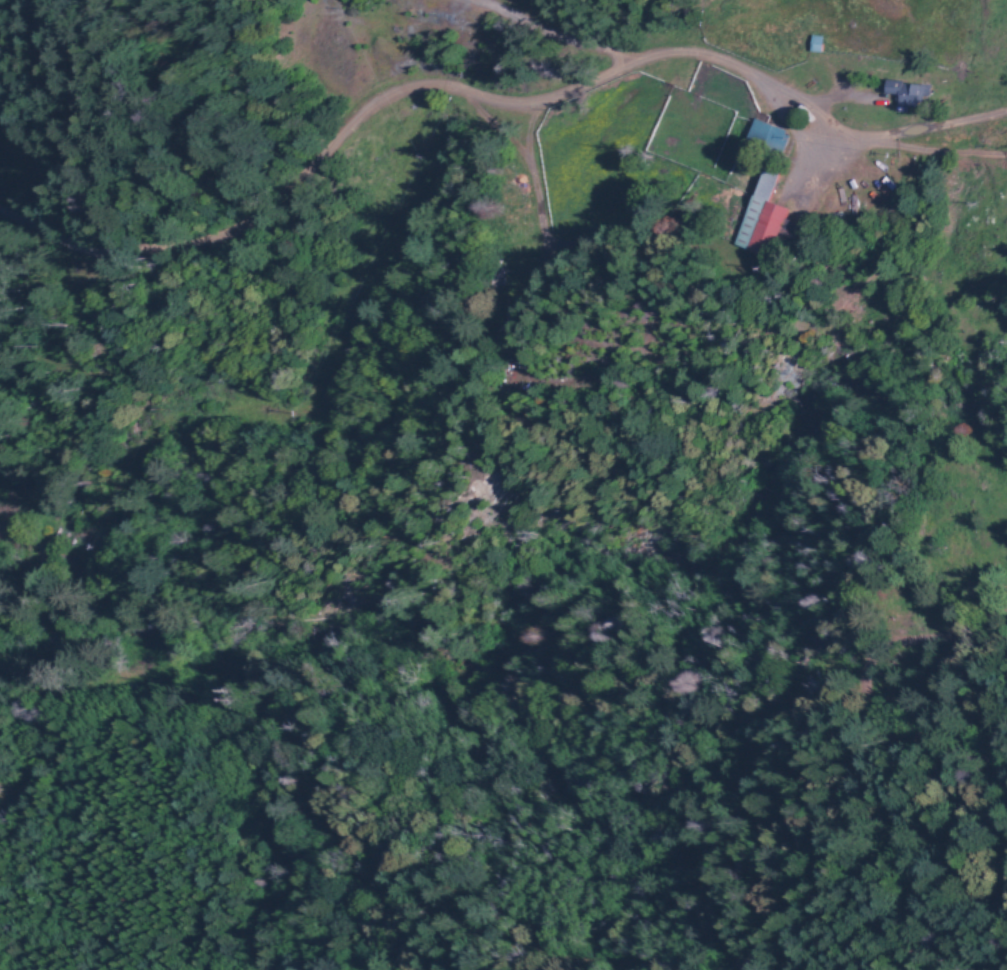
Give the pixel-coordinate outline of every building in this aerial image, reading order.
[(919,107),(920,96),(928,96),(928,83),(884,81),(884,94),(896,94),(895,106),(919,107)] [(780,155),(789,132),(752,119),(744,142),(780,155)] [(732,247),(766,258),(773,238),(790,244),(797,224),(784,219),(787,209),(768,203),(779,173),(760,166),(732,247)]
